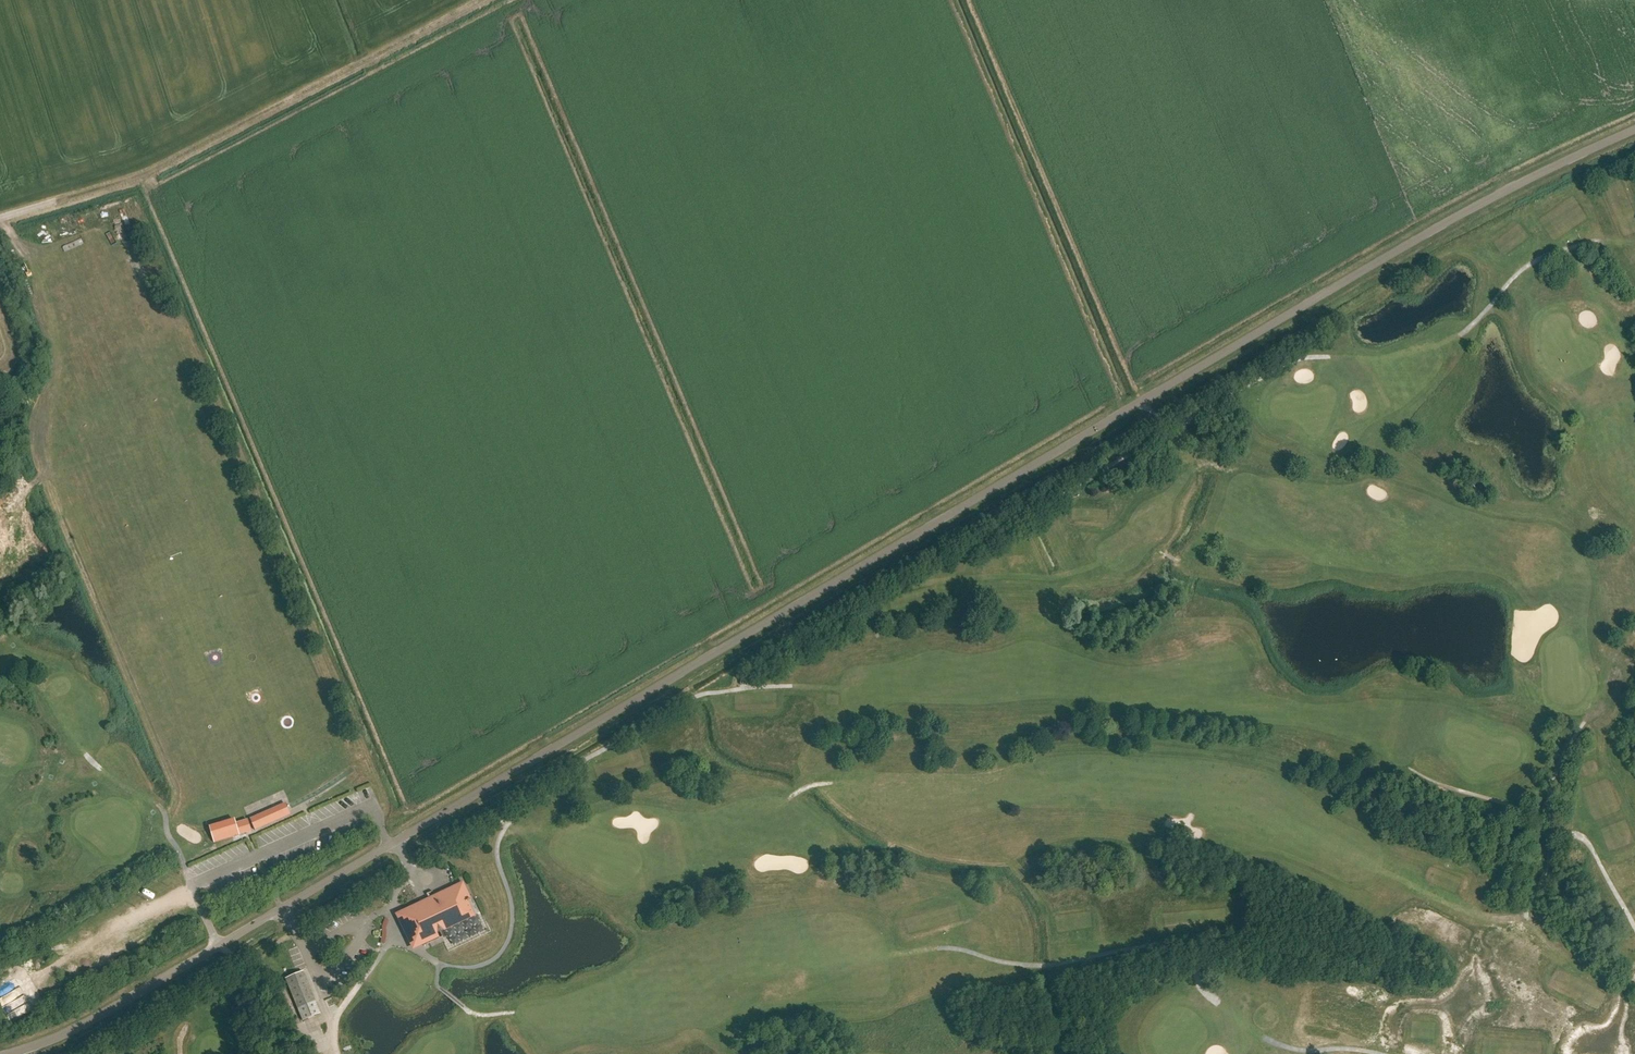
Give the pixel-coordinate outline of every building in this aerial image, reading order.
[(287,800),(250,816),(256,829),(292,814),(287,800)] [(252,831),(249,822),(211,833),(214,843),(252,831)] [(427,894),(431,902),(402,916),(415,944),(438,933),(437,931),(443,928),(444,930),(472,917),(465,904),(471,901),(463,883),(435,896),(433,891),(427,894)] [(303,1021),(321,1014),(316,1001),(312,1003),(300,973),(286,978),(303,1021)]
